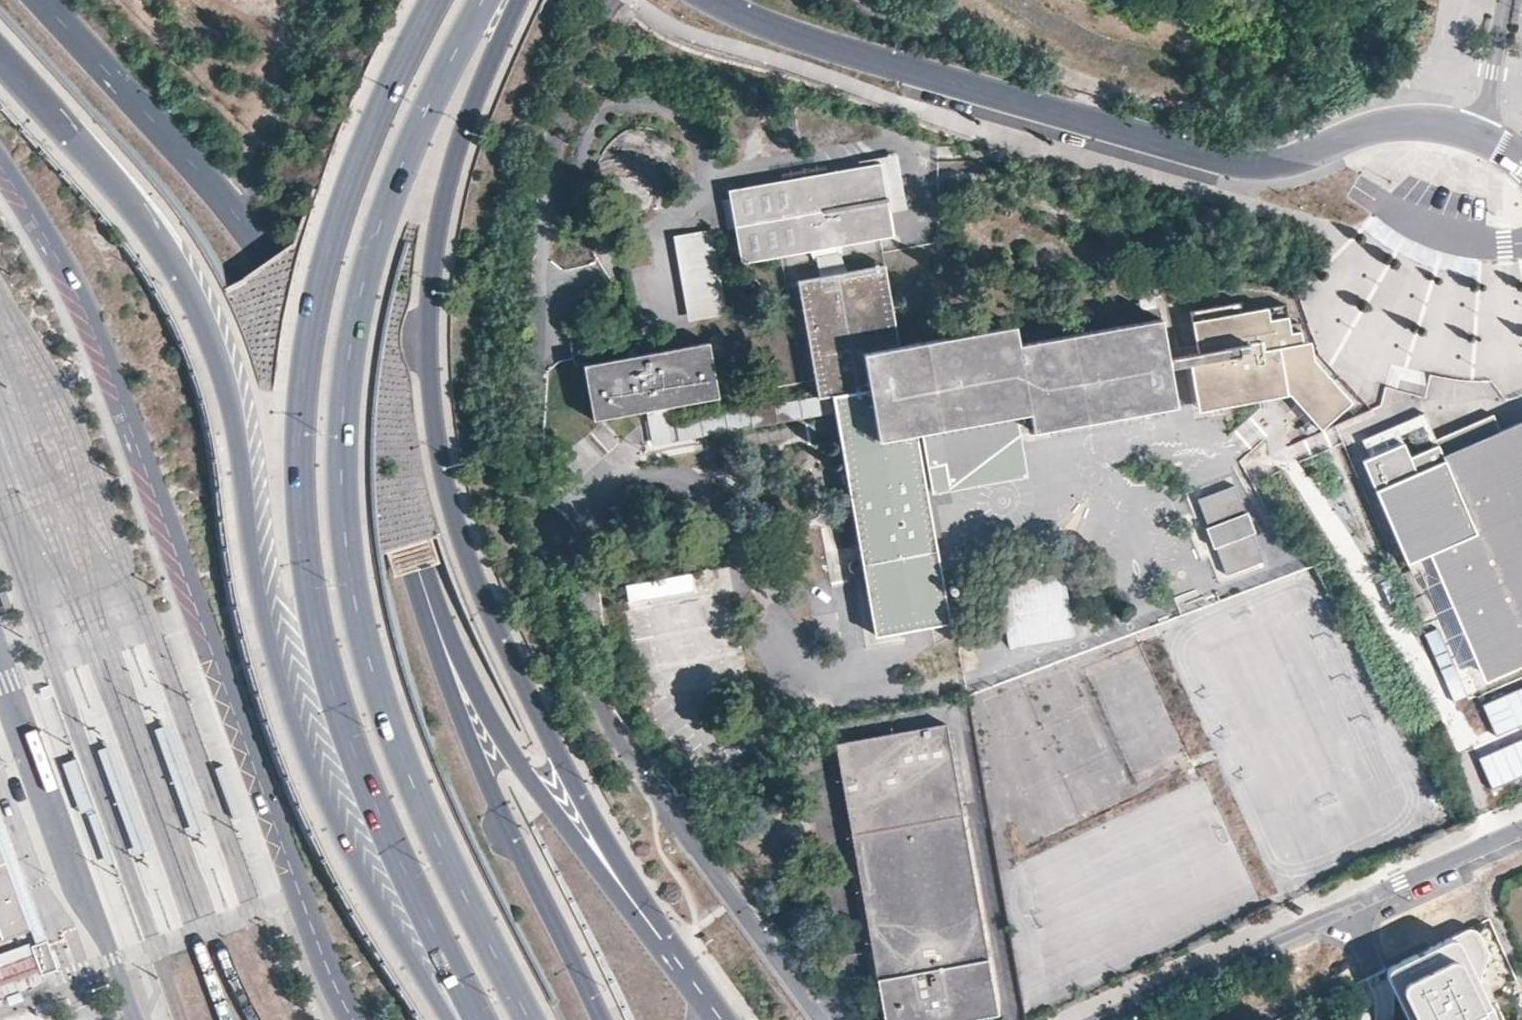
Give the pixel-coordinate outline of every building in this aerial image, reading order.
[(742,262),(811,250),(836,245),(923,230),(911,158),(728,190),(742,262)] [(672,238),(689,323),(727,316),(710,231),(672,238)] [(823,277),(847,273),(844,256),(838,257),(836,245),(811,250),(813,265),(821,264),(823,277)] [(884,469),(847,474),(875,635),(947,623),(920,463),(915,434),(1030,413),(1033,430),(1038,430),(1176,405),(1169,367),(1167,357),(1160,320),(1018,344),(1014,326),(899,346),(885,266),(847,273),(823,277),(799,282),(818,395),(819,396),(822,398),(833,395),(869,389),(884,469)] [(1200,405),(1256,395),(1256,398),(1271,396),(1267,375),(1301,370),(1299,356),(1304,355),(1300,331),(1290,333),(1289,324),(1285,304),(1243,311),(1241,301),(1190,310),(1197,352),(1199,365),(1194,366),(1200,405)] [(1300,331),(1299,322),(1289,324),(1290,333),(1300,331)] [(1199,365),(1197,352),(1167,357),(1169,367),(1190,364),(1197,409),(1288,394),(1319,430),(1350,402),(1313,359),(1308,329),(1300,331),(1304,355),(1299,356),(1301,370),(1267,375),(1271,396),(1256,398),(1256,395),(1200,405),(1194,366),(1199,365)] [(647,410),(675,405),(719,396),(709,344),(585,366),(596,419),(647,410)] [(1492,391),(1521,390),(1521,359),(1490,361),(1492,391)] [(841,439),(847,474),(884,469),(869,389),(833,395),(836,411),(841,439)] [(836,411),(833,395),(822,398),(819,396),(818,395),(784,402),(679,421),(676,422),(679,438),(814,416),(836,411)] [(676,422),(679,421),(675,405),(647,410),(654,443),(679,438),(676,422)] [(1423,413),(1361,439),(1368,457),(1402,443),(1398,434),(1421,424),(1428,442),(1434,439),(1423,413)] [(1499,431),(1492,415),(1434,439),(1428,442),(1431,447),(1408,457),(1402,443),(1368,457),(1360,460),(1404,564),(1426,554),(1476,671),(1521,651),(1521,421),(1499,431)] [(1261,560),(1234,487),(1233,486),(1198,500),(1226,574),(1261,560)] [(1062,572),(999,583),(1009,647),(1073,636),(1062,572)] [(1482,704),(1495,738),(1521,728),(1521,689),(1482,704)] [(949,732),(840,750),(887,1019),(999,1019),(949,732)] [(1480,758),(1490,790),(1521,781),(1521,745),(1480,758)] [(0,813),(0,845),(31,930),(36,944),(46,940),(0,813)] [(2,940),(31,930),(0,845),(0,934),(2,940)] [(1395,977),(1392,984),(1392,988),(1407,1019),(1496,1019),(1478,982),(1487,953),(1475,931),(1470,930),(1463,930),(1454,936),(1459,945),(1395,977)] [(36,944),(32,946),(42,974),(57,969),(46,940),(36,944)] [(42,974),(32,946),(27,948),(36,976),(42,974)] [(27,948),(0,957),(0,999),(40,986),(36,976),(27,948)]
